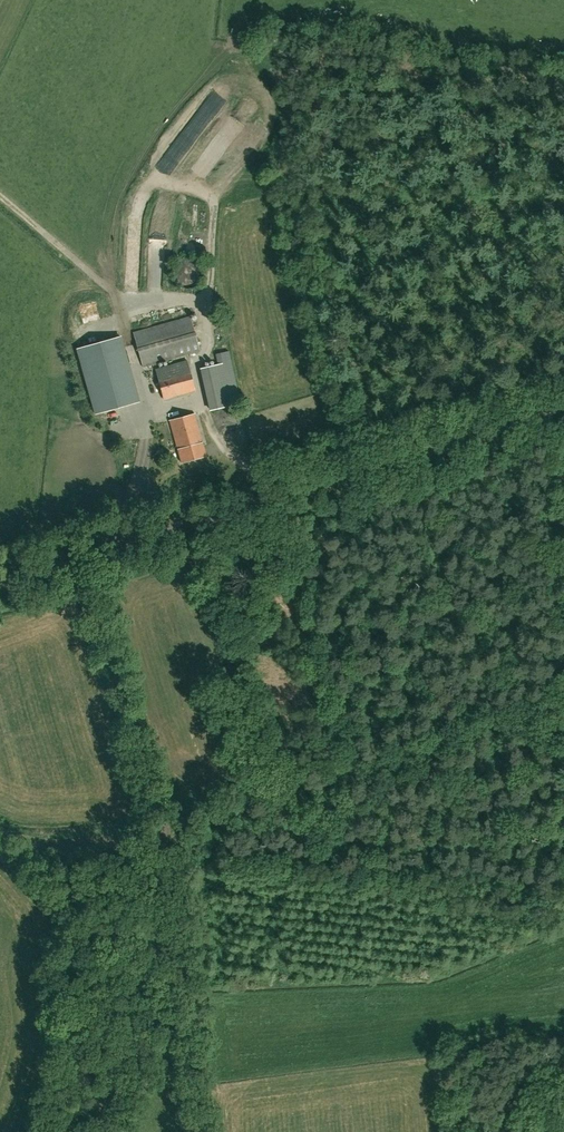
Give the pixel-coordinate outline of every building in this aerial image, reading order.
[(215,95),(210,103),(223,110),(227,103),(215,95)] [(183,259),(184,276),(190,276),(190,268),(196,268),(196,258),(183,259)] [(143,365),(201,349),(191,315),(133,331),(143,365)] [(120,336),(77,348),(96,414),(139,402),(120,336)] [(228,406),(241,403),(237,384),(229,350),(215,353),(217,360),(220,373),(228,404),(228,406)] [(165,398),(196,389),(187,359),(156,368),(165,398)] [(181,461),(206,454),(194,412),(169,419),(181,461)]
